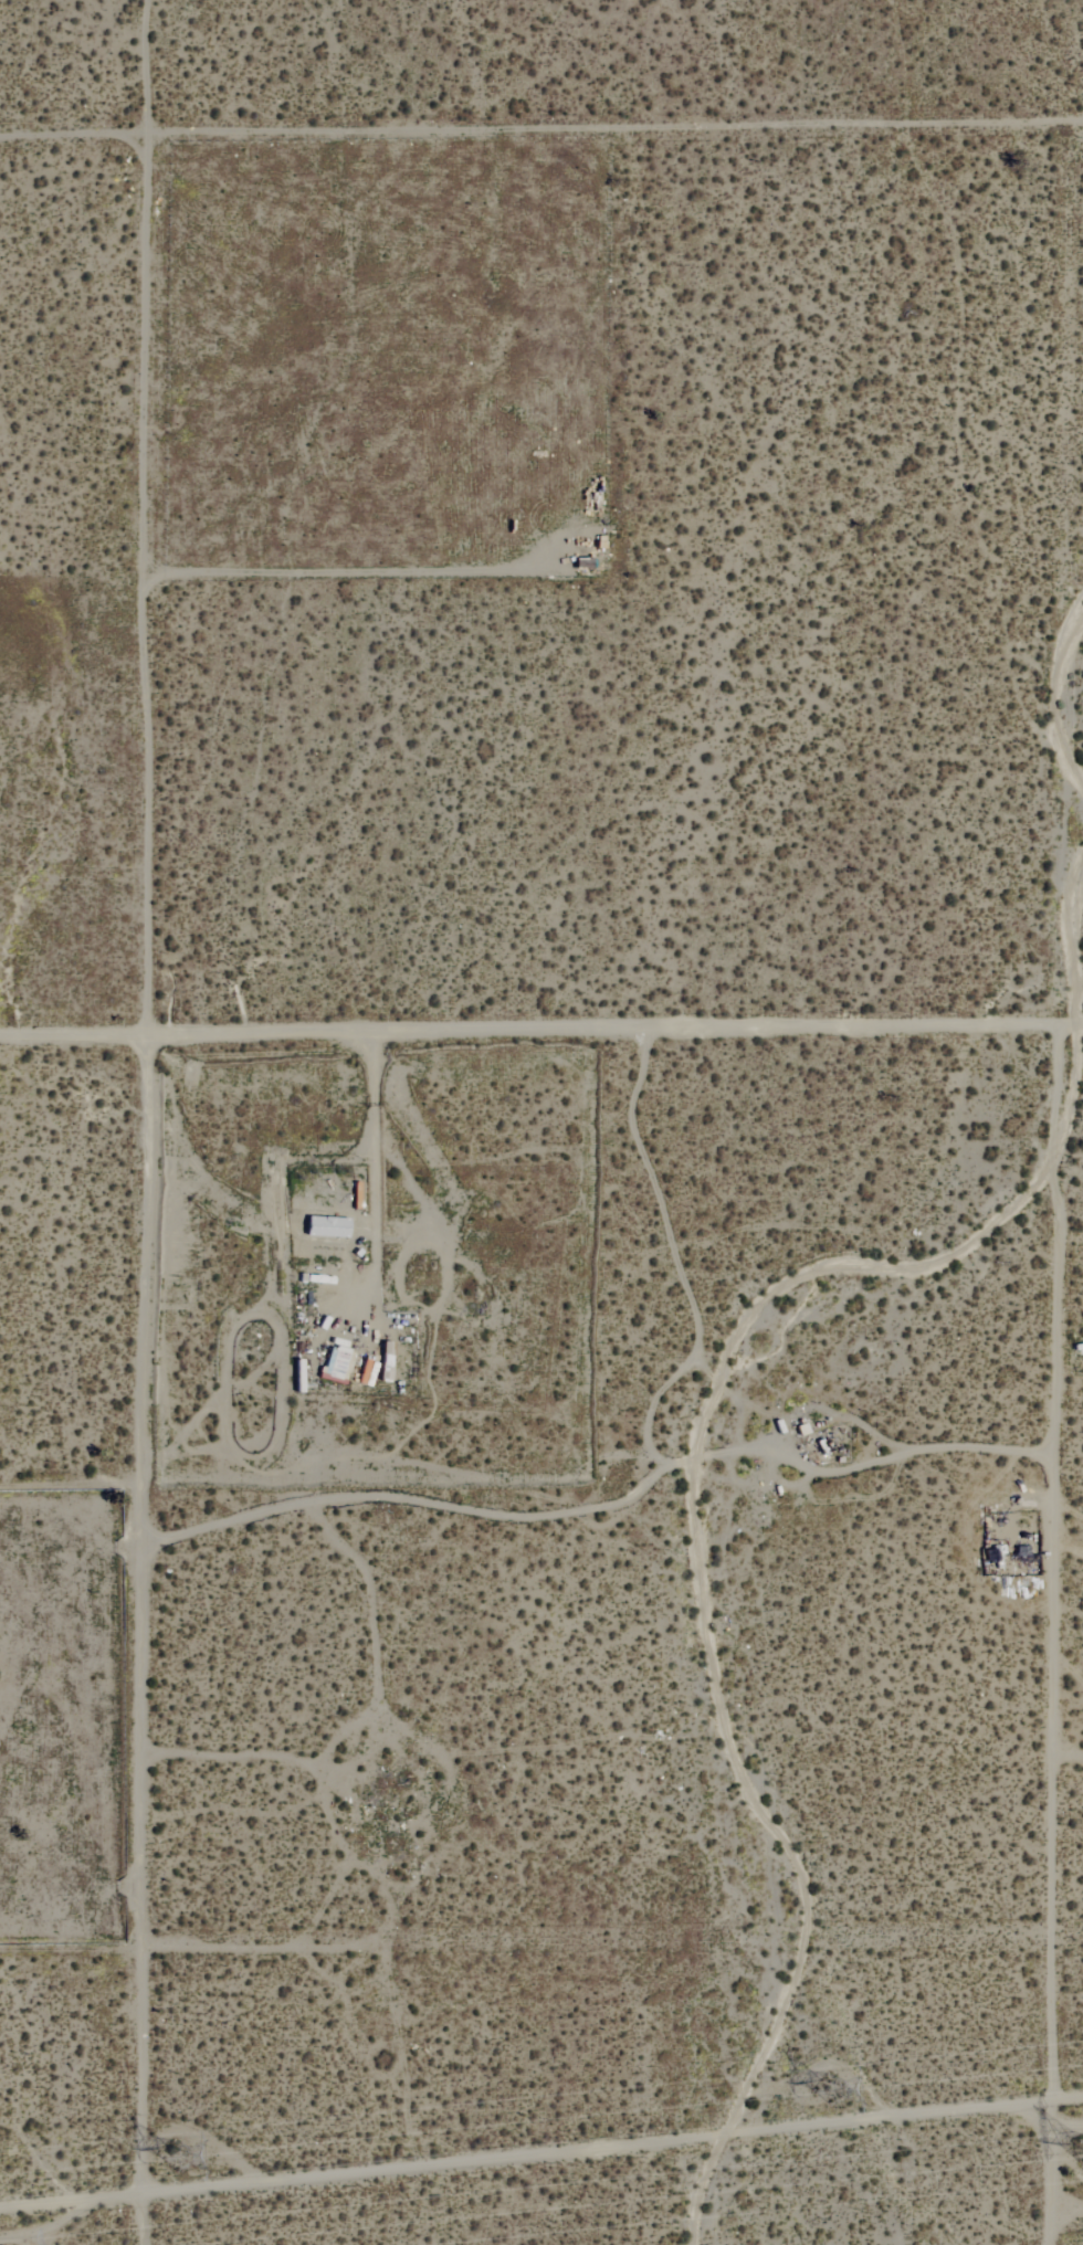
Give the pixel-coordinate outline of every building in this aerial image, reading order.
[(347,1238),(347,1219),(306,1217),(306,1236),(347,1238)]
